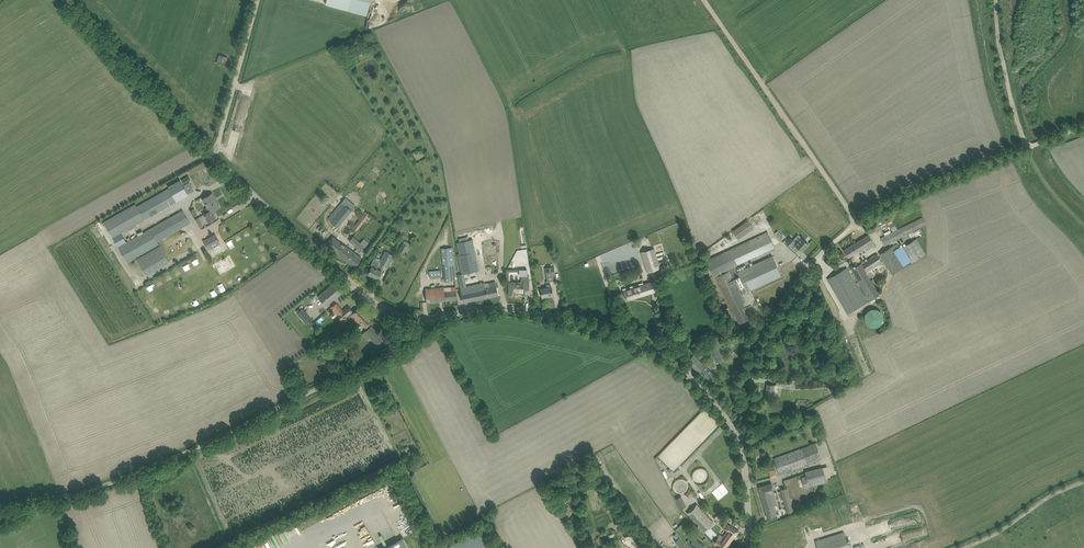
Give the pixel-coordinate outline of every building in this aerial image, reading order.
[(325,4),(367,15),(371,0),(326,0),(325,4)] [(217,63),(220,64),(225,66),(228,57),(219,54),(217,63)] [(110,218),(103,222),(127,262),(159,244),(158,242),(190,223),(182,210),(170,216),(124,243),(119,234),(189,195),(180,180),(168,186),(169,188),(137,206),(136,203),(126,209),(110,218)] [(212,193),(207,196),(203,199),(210,211),(204,214),(208,222),(216,218),(212,211),(219,207),(216,201),(215,202),(214,199),(215,198),(212,193)] [(345,197),(328,219),(338,227),(355,206),(345,197)] [(194,207),(189,209),(193,216),(198,213),(194,207)] [(366,211),(353,227),(357,230),(370,214),(366,211)] [(207,224),(202,215),(195,219),(200,227),(207,224)] [(886,220),(893,232),(881,238),(885,246),(926,225),(922,217),(898,229),(890,218),(886,220)] [(753,228),(748,220),(732,231),(738,239),(753,228)] [(780,239),(783,236),(778,230),(775,233),(780,239)] [(714,278),(715,277),(729,308),(732,307),(734,313),(739,324),(748,319),(740,303),(745,301),(741,294),(747,292),(746,292),(782,275),(772,256),(737,272),(735,268),(775,250),(767,232),(748,241),(706,260),(714,278)] [(843,250),(846,255),(848,258),(864,249),(866,251),(875,245),(869,234),(843,250)] [(215,235),(203,241),(208,250),(220,243),(215,235)] [(329,241),(325,245),(355,267),(358,263),(360,261),(359,261),(361,258),(362,257),(345,245),(342,244),(343,243),(333,235),(329,241)] [(460,242),(457,242),(459,255),(457,255),(461,273),(457,274),(460,287),(467,286),(464,273),(471,272),(471,274),(476,273),(476,271),(479,270),(473,239),(468,240),(467,236),(459,238),(460,242)] [(802,251),(805,248),(806,248),(808,246),(808,245),(809,244),(801,237),(801,238),(798,241),(797,240),(795,242),(790,237),(786,242),(791,248),(794,245),(802,251)] [(894,245),(891,247),(880,254),(892,273),(911,261),(913,263),(926,254),(917,238),(903,247),(901,245),(896,249),(894,245)] [(405,240),(403,244),(400,250),(404,253),(409,243),(405,240)] [(160,246),(137,259),(146,275),(169,262),(160,246)] [(441,248),(445,281),(455,280),(452,247),(441,248)] [(654,248),(641,252),(647,272),(661,268),(654,248)] [(372,267),(371,268),(369,273),(372,275),(372,276),(378,278),(381,271),(377,269),(379,264),(388,268),(394,255),(385,251),(380,262),(374,259),(370,266),(372,267)] [(867,272),(882,262),(877,254),(861,263),(867,272)] [(183,272),(189,269),(186,264),(181,268),(183,272)] [(873,279),(871,280),(861,264),(851,269),(870,301),(879,295),(873,285),(876,284),(873,279)] [(541,289),(541,292),(542,298),(548,296),(548,295),(553,295),(551,287),(551,284),(550,284),(550,280),(556,280),(554,266),(545,267),(547,280),(546,281),(547,288),(541,289)] [(827,279),(830,283),(847,314),(867,302),(847,268),(827,279)] [(517,269),(507,270),(507,281),(510,280),(510,272),(518,272),(517,269)] [(440,270),(429,271),(430,278),(441,277),(440,270)] [(521,282),(509,282),(509,290),(509,295),(513,295),(513,293),(523,293),(523,290),(530,290),(529,280),(529,276),(527,276),(521,276),(521,282)] [(624,291),(625,295),(626,300),(657,290),(656,285),(654,281),(624,291)] [(460,293),(461,297),(462,302),(487,297),(485,284),(484,282),(460,287),(461,293),(460,293)] [(496,282),(485,284),(487,297),(498,295),(496,282)] [(334,283),(330,286),(318,297),(326,306),(342,292),(334,283)] [(425,289),(426,296),(427,302),(457,299),(456,287),(450,287),(451,291),(444,291),(444,289),(438,290),(437,288),(425,289)] [(348,317),(342,310),(336,303),(331,307),(344,321),(348,317)] [(358,308),(354,312),(353,311),(348,305),(342,310),(348,317),(344,321),(345,322),(349,318),(352,315),(351,316),(356,321),(359,324),(360,323),(367,316),(358,308)] [(871,327),(875,327),(880,325),(882,322),(883,318),(882,314),(880,311),(876,309),(871,309),(868,311),(865,314),(864,318),(865,322),(868,325),(871,327)] [(367,316),(360,323),(366,328),(372,322),(367,316)] [(362,334),(367,339),(370,337),(377,344),(380,347),(386,342),(383,339),(383,338),(371,325),(362,334)] [(716,362),(722,359),(717,347),(710,350),(716,362)] [(715,375),(693,354),(687,361),(708,382),(715,375)] [(765,396),(771,396),(773,396),(773,395),(777,396),(778,385),(790,387),(791,382),(776,380),(776,385),(774,385),(767,384),(765,396)] [(816,443),(774,458),(780,475),(821,459),(816,443)] [(806,476),(802,478),(804,488),(826,482),(825,477),(829,476),(827,466),(805,472),(806,476)] [(772,483),(764,485),(758,487),(767,518),(776,515),(774,506),(777,505),(776,502),(773,503),(770,494),(774,492),(772,483)] [(788,492),(787,488),(781,489),(787,513),(793,512),(790,502),(791,502),(788,492)] [(681,496),(676,499),(681,508),(686,506),(681,496)] [(689,513),(702,527),(710,520),(696,506),(689,513)] [(350,530),(359,545),(372,538),(363,522),(350,530)] [(664,536),(662,534),(672,527),(668,522),(656,532),(658,535),(658,536),(661,539),(664,536)] [(720,547),(726,547),(735,536),(739,531),(726,522),(723,527),(727,530),(720,541),(717,539),(714,543),(717,545),(720,547)] [(297,524),(295,525),(301,538),(303,537),(297,524)] [(844,531),(815,540),(818,547),(849,547),(844,531)] [(690,543),(689,545),(693,547),(703,547),(705,545),(694,538),(693,539),(690,536),(686,541),(690,543)] [(675,540),(681,547),(687,547),(679,537),(675,540)] [(403,538),(385,547),(409,547),(403,538)]
